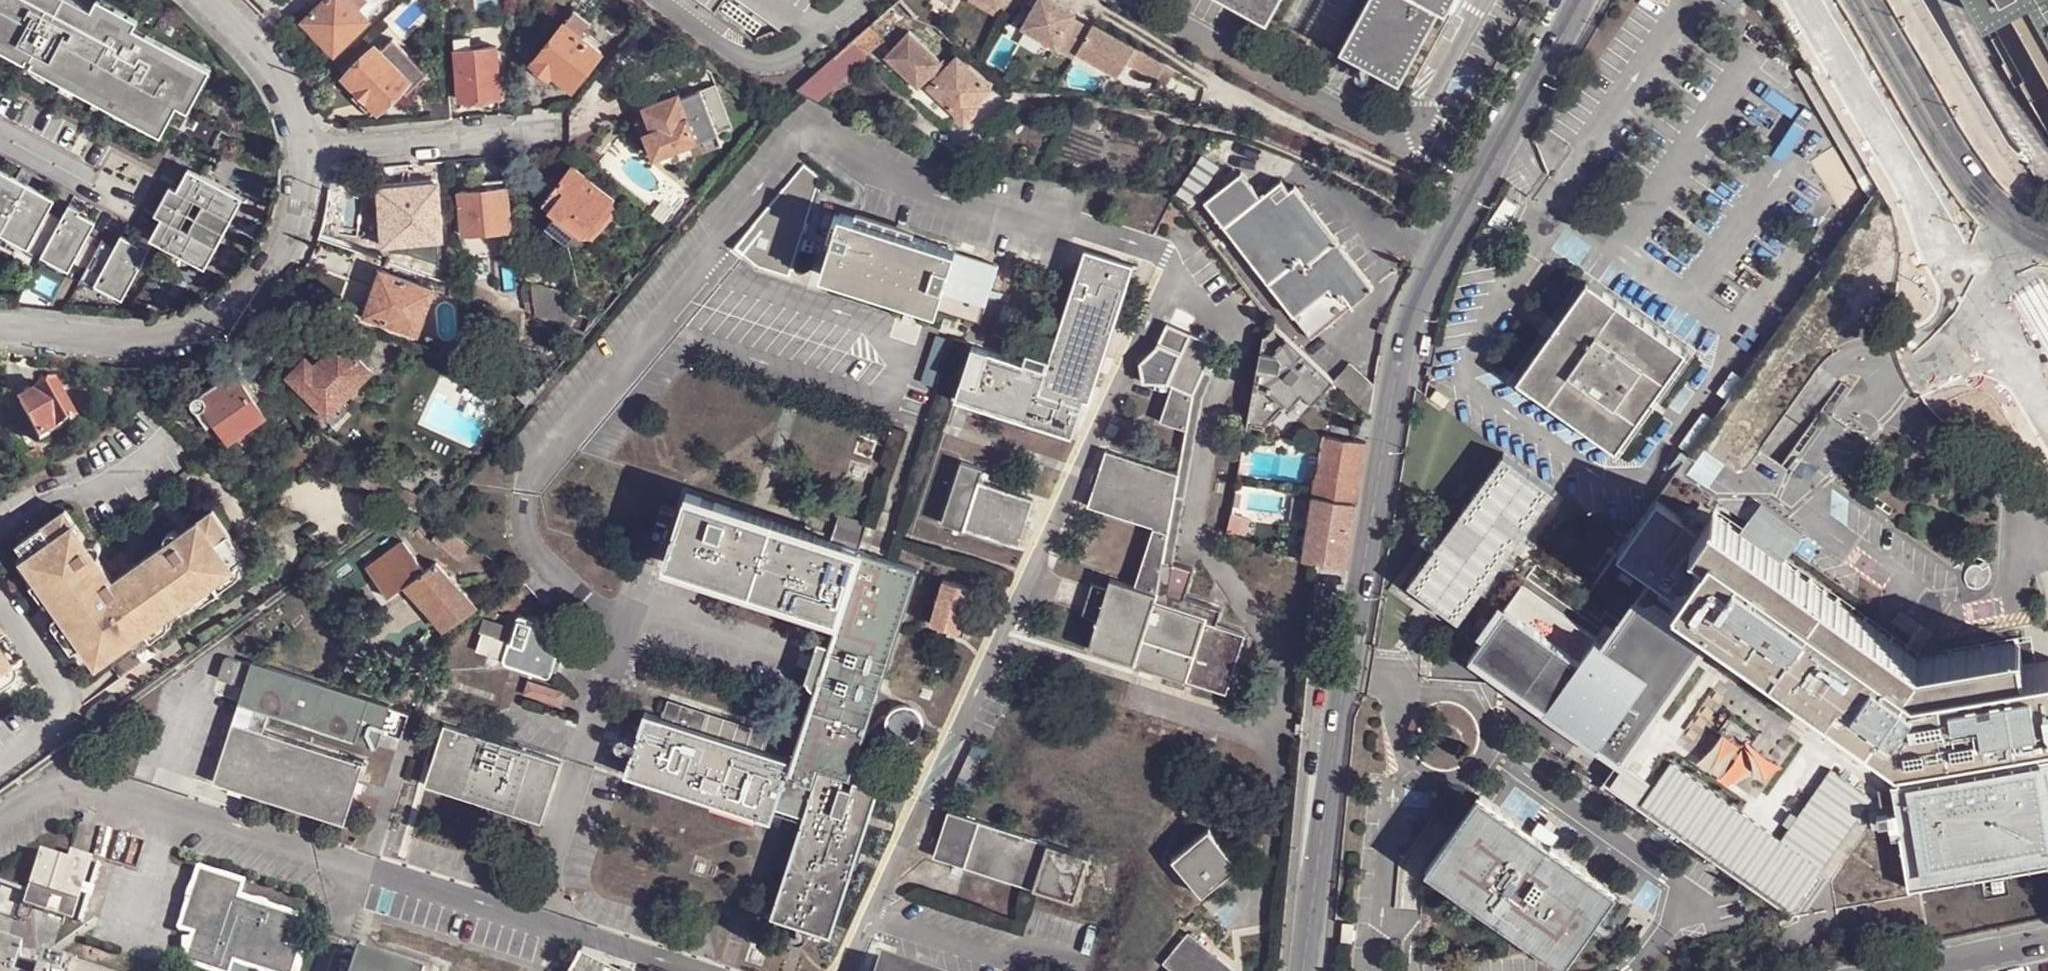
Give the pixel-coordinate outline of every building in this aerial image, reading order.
[(84,0),(0,0),(0,33),(167,124),(201,64),(84,0)] [(304,21),(317,34),(333,52),(334,53),(369,20),(360,11),(368,2),(369,1),(368,0),(326,0),(304,21)] [(716,10),(724,0),(701,0),(716,10)] [(785,33),(807,0),(740,0),(785,33)] [(992,11),(996,5),(987,0),(972,0),(992,11)] [(1020,26),(1072,57),(1075,51),(1117,74),(1125,61),(1155,78),(1164,64),(1091,22),(1089,26),(1071,16),(1074,12),(1053,0),(1034,0),(1020,26)] [(1268,24),(1281,0),(1226,0),(1268,24)] [(1340,51),(1401,83),(1439,8),(1444,0),(1367,0),(1340,51)] [(1446,13),(1453,0),(1444,0),(1439,8),(1446,13)] [(1986,20),(1990,17),(1999,32),(1992,36),(2007,63),(2004,65),(2017,88),(2023,84),(2047,128),(2047,0),(1975,0),(1986,20)] [(369,20),(378,12),(368,2),(360,11),(369,20)] [(575,10),(534,61),(537,63),(534,70),(546,80),(549,73),(551,75),(554,71),(575,87),(603,52),(601,51),(583,35),(586,31),(592,24),(575,10)] [(819,105),(883,40),(868,24),(803,89),(819,105)] [(907,30),(883,55),(916,87),(922,80),(925,77),(930,82),(928,85),(927,86),(961,119),(968,116),(973,111),(974,104),(972,103),(987,88),(955,57),(948,63),(942,58),(939,60),(907,30)] [(586,31),(583,35),(601,51),(604,47),(586,31)] [(312,39),(329,56),(333,52),(317,34),(312,39)] [(459,50),(474,48),(472,38),(472,36),(457,37),(457,40),(459,50)] [(376,46),(345,76),(358,90),(377,109),(379,111),(402,88),(407,93),(428,74),(394,38),(381,51),(376,46)] [(457,49),(461,99),(486,97),(500,96),(502,95),(498,46),(474,48),(459,50),(457,49)] [(1828,93),(1810,64),(1796,73),(1814,101),(1828,93)] [(554,71),(551,75),(571,91),(575,87),(554,71)] [(682,99),(680,94),(678,94),(668,98),(646,107),(650,119),(656,132),(647,135),(656,157),(697,142),(698,144),(733,130),(717,85),(682,99)] [(666,92),(668,98),(678,94),(676,88),(666,92)] [(351,97),(370,116),(377,109),(358,90),(351,97)] [(486,107),(501,106),(500,96),(486,97),(486,107)] [(639,123),(644,137),(647,135),(656,132),(650,119),(639,123)] [(803,230),(811,205),(821,176),(804,162),(734,246),(756,266),(788,275),(803,230)] [(573,165),(545,201),(559,212),(584,232),(612,196),(573,165)] [(27,173),(16,167),(4,188),(0,186),(0,224),(27,173)] [(27,173),(0,224),(0,235),(24,248),(22,251),(35,259),(37,255),(58,217),(28,201),(39,180),(27,173)] [(1239,173),(1202,202),(1308,337),(1309,339),(1372,289),(1302,199),(1293,187),(1287,192),(1279,181),(1258,197),(1239,173)] [(188,196),(168,186),(161,199),(223,233),(242,198),(200,175),(188,196)] [(465,234),(511,230),(506,178),(476,180),(477,184),(461,186),(465,234)] [(444,240),(440,183),(415,185),(392,187),(379,188),(383,245),(444,240)] [(584,232),(588,235),(599,226),(610,213),(616,199),(612,196),(584,232)] [(660,203),(651,215),(673,231),(699,200),(693,196),(677,216),(660,203)] [(223,233),(161,199),(153,214),(173,224),(161,245),(204,269),(223,233)] [(1738,470),(1753,449),(1886,262),(1887,249),(1888,244),(1887,240),(1886,234),(1882,226),(1877,217),(1869,199),(1698,444),(1738,470)] [(66,202),(61,209),(73,216),(76,208),(66,202)] [(570,240),(588,235),(584,232),(559,212),(550,223),(570,240)] [(840,212),(820,273),(915,304),(979,326),(1000,264),(840,212)] [(58,217),(37,255),(65,270),(63,273),(77,281),(99,239),(68,223),(58,217)] [(130,256),(99,239),(77,281),(90,288),(92,284),(120,299),(141,262),(130,256)] [(138,241),(134,248),(145,254),(149,247),(138,241)] [(955,395),(1072,436),(1131,267),(1090,253),(1047,368),(974,342),(955,395)] [(366,313),(418,333),(435,289),(382,270),(366,313)] [(1614,450),(1684,352),(1585,281),(1514,380),(1561,413),(1614,450)] [(581,304),(532,284),(533,288),(534,300),(536,313),(571,327),(578,312),(581,304)] [(523,289),(525,310),(536,313),(534,300),(533,288),(523,289)] [(1167,323),(1157,347),(1138,363),(1142,382),(1167,382),(1172,385),(1159,421),(1186,430),(1191,394),(1204,370),(1215,346),(1167,323)] [(1313,400),(1335,379),(1275,325),(1263,337),(1248,422),(1265,425),(1266,421),(1301,389),(1313,400)] [(330,414),(372,371),(359,358),(362,354),(362,353),(356,347),(353,347),(351,349),(341,341),(332,350),(316,366),(311,362),(307,358),(290,375),(330,414)] [(311,362),(316,366),(332,350),(327,345),(311,362)] [(1370,379),(1352,363),(1343,371),(1335,379),(1371,411),(1372,396),(1374,382),(1370,379)] [(254,397),(241,378),(245,375),(240,368),(202,394),(197,394),(194,397),(193,404),(210,426),(218,420),(231,438),(266,415),(254,397)] [(1191,394),(1202,397),(1213,375),(1204,370),(1191,394)] [(40,440),(74,420),(55,384),(21,405),(40,440)] [(524,392),(533,399),(542,388),(530,384),(524,392)] [(1202,397),(1191,394),(1186,430),(1179,474),(1165,558),(1176,562),(1202,397)] [(1359,474),(1365,441),(1323,437),(1312,496),(1355,502),(1359,474)] [(1571,627),(1522,590),(1472,656),(1621,761),(1715,627),(1896,755),(2047,728),(2047,660),(2028,663),(2023,639),(1924,655),(1785,559),(1743,530),(1739,526),(1780,468),(1769,461),(1753,449),(1738,470),(1698,444),(1669,486),(1632,539),(1571,627)] [(1562,490),(1506,449),(1410,585),(1467,629),(1562,490)] [(1224,692),(1245,635),(1217,625),(1222,610),(1186,597),(1196,569),(1176,562),(1165,558),(1179,474),(1105,451),(1087,505),(1153,527),(1134,584),(1110,577),(1107,587),(1092,583),(1082,613),(1097,617),(1088,647),(1224,692)] [(962,525),(1017,544),(1034,496),(978,477),(982,466),(962,458),(940,519),(962,527),(962,525)] [(368,468),(361,483),(398,499),(412,505),(418,492),(399,483),(400,482),(368,468)] [(434,517),(441,508),(437,506),(422,493),(418,492),(412,505),(434,517)] [(836,616),(848,581),(858,585),(868,550),(873,537),(877,524),(839,512),(830,540),(685,493),(664,560),(691,569),(836,616)] [(1347,549),(1355,502),(1312,496),(1310,509),(1305,537),(1302,556),(1345,563),(1347,549)] [(1228,530),(1246,537),(1252,510),(1233,505),(1228,530)] [(1802,535),(1759,506),(1743,530),(1785,559),(1802,535)] [(1298,535),(1305,537),(1310,509),(1303,508),(1298,535)] [(63,509),(16,542),(21,550),(40,575),(33,580),(50,603),(56,598),(59,603),(65,611),(72,620),(67,623),(83,645),(93,657),(105,649),(110,657),(147,631),(145,630),(171,612),(187,599),(237,564),(246,557),(213,510),(115,580),(112,577),(63,509)] [(438,524),(429,536),(456,557),(466,544),(438,524)] [(476,605),(435,560),(424,568),(403,540),(366,569),(387,597),(405,584),(445,629),(476,605)] [(52,606),(57,604),(59,603),(56,598),(50,603),(33,580),(40,575),(21,550),(19,552),(16,555),(16,560),(18,565),(47,605),(52,606)] [(848,581),(836,616),(828,643),(820,640),(811,666),(807,678),(815,688),(790,758),(785,773),(815,783),(820,768),(843,776),(854,779),(922,566),(879,553),(868,550),(858,585),(848,581)] [(237,564),(187,599),(188,602),(189,603),(191,605),(196,606),(202,603),(235,580),(237,579),(239,573),(239,567),(237,564)] [(943,578),(930,621),(957,629),(971,587),(943,578)] [(72,620),(65,611),(62,613),(56,618),(54,620),(53,625),(56,629),(73,652),(83,645),(67,623),(72,620)] [(145,630),(147,631),(152,639),(168,628),(172,625),(174,620),(173,615),(171,612),(145,630)] [(560,627),(523,616),(519,615),(516,618),(511,630),(508,640),(500,638),(504,627),(505,623),(484,616),(479,630),(482,630),(476,650),(502,658),(502,660),(505,663),(544,676),(548,676),(551,673),(552,669),(557,671),(562,657),(557,655),(563,636),(564,631),(560,627)] [(500,638),(508,640),(511,630),(504,627),(500,638)] [(1715,627),(1621,761),(1602,787),(1730,875),(1794,919),(1923,894),(1931,940),(2047,916),(2047,728),(1896,755),(1715,627)] [(12,674),(21,667),(0,638),(0,682),(12,674)] [(343,824),(363,763),(263,729),(269,711),(375,747),(390,703),(252,659),(251,662),(226,655),(224,659),(218,676),(244,684),(212,780),(343,824)] [(0,682),(0,697),(11,689),(12,688),(15,683),(14,677),(12,674),(0,682)] [(804,814),(815,783),(785,773),(790,758),(762,750),(702,730),(707,714),(667,701),(662,717),(645,711),(625,771),(771,819),(775,804),(784,807),(804,814)] [(886,730),(891,737),(899,741),(908,741),(915,737),(921,730),(922,725),(921,717),(916,709),(909,705),(901,704),(893,707),(887,713),(885,722),(886,730)] [(707,714),(702,730),(762,750),(767,733),(707,714)] [(541,821),(561,760),(444,722),(424,782),(541,821)] [(771,914),(797,923),(794,926),(792,927),(790,928),(789,930),(788,936),(788,937),(791,943),(795,945),(802,945),(807,941),(809,935),(806,929),(804,925),(831,933),(878,786),(854,779),(851,788),(841,785),(843,776),(820,768),(815,783),(804,814),(771,914)] [(1499,814),(1481,801),(1430,872),(1565,967),(1616,896),(1553,851),(1533,837),(1499,814)] [(1075,901),(1090,856),(979,820),(948,810),(933,855),(964,865),(1075,901)] [(1234,858),(1200,825),(1167,858),(1201,892),(1234,858)] [(1539,829),(1533,837),(1553,851),(1559,843),(1539,829)] [(67,855),(44,848),(25,904),(72,919),(90,924),(108,868),(89,863),(67,855)] [(67,855),(89,863),(91,856),(69,850),(67,855)] [(301,947),(285,941),(295,911),(238,892),(243,878),(199,863),(178,925),(193,930),(183,958),(221,970),(228,970),(233,959),(270,970),(293,970),(301,947)] [(1175,967),(1172,970),(1196,970),(1197,970),(1233,970),(1234,969),(1189,930),(1165,958),(1175,967)] [(39,965),(19,959),(21,951),(0,944),(0,970),(37,970),(39,965)] [(424,966),(357,945),(348,970),(422,970),(424,966)] [(598,964),(604,953),(581,946),(578,953),(568,970),(611,970),(598,964)] [(878,954),(873,970),(930,970),(878,954)] [(37,970),(79,970),(41,959),(39,965),(37,970)]
